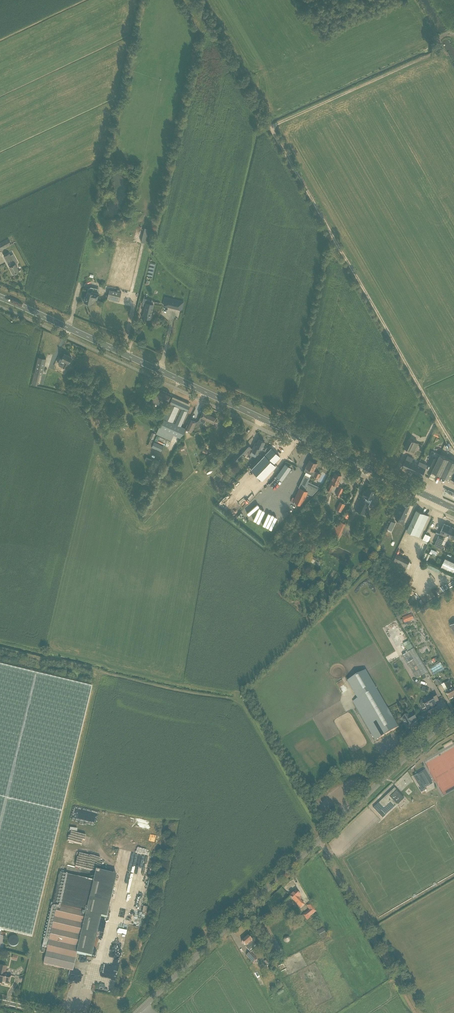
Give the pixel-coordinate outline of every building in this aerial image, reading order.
[(1,250),(11,244),(7,238),(0,242),(0,249),(1,250)] [(4,256),(13,273),(19,270),(15,263),(17,262),(13,254),(10,255),(9,253),(4,256)] [(109,290),(107,298),(119,301),(121,292),(109,289),(109,290)] [(84,302),(91,303),(92,299),(93,298),(93,299),(96,300),(97,300),(99,293),(98,292),(98,293),(94,292),(93,293),(87,291),(86,296),(85,296),(84,297),(84,298),(84,299),(84,302)] [(183,302),(165,297),(163,303),(169,304),(169,306),(181,309),(183,302)] [(146,303),(142,317),(151,319),(152,315),(151,314),(153,303),(149,302),(149,299),(143,298),(142,302),(146,303)] [(59,365),(66,368),(68,363),(69,363),(71,357),(64,353),(61,359),(60,359),(58,363),(59,365)] [(38,356),(34,372),(39,373),(42,374),(46,358),(38,356)] [(156,393),(151,404),(152,404),(153,405),(155,402),(158,404),(159,403),(161,398),(167,401),(169,399),(171,394),(158,388),(156,393)] [(156,433),(171,440),(173,434),(181,437),(185,428),(180,426),(189,406),(172,398),(170,403),(156,433)] [(203,410),(199,420),(205,423),(206,420),(213,423),(216,416),(203,410)] [(190,419),(185,429),(191,432),(196,422),(190,419)] [(157,435),(154,441),(168,447),(171,441),(157,435)] [(256,442),(250,454),(255,456),(256,453),(257,453),(259,448),(261,449),(265,451),(267,447),(263,445),(265,442),(259,439),(257,442),(256,442)] [(405,448),(414,452),(418,443),(409,439),(405,448)] [(247,443),(236,454),(239,456),(240,454),(242,456),(243,454),(244,453),(250,447),(247,443)] [(271,448),(251,469),(262,479),(275,465),(273,463),(280,456),(271,448)] [(402,466),(414,472),(418,464),(412,461),(413,458),(407,455),(402,466)] [(450,480),(453,470),(453,461),(440,455),(436,462),(434,467),(432,472),(450,480)] [(431,456),(428,464),(433,467),(437,458),(431,456)] [(155,459),(148,474),(153,476),(160,461),(155,459)] [(309,460),(304,471),(318,478),(320,473),(316,471),(313,470),(317,463),(309,460)] [(418,464),(414,472),(422,476),(426,468),(418,464)] [(327,491),(329,491),(331,491),(334,484),(337,486),(339,483),(338,482),(341,475),(335,472),(333,476),(333,475),(331,479),(327,489),(327,491)] [(248,484),(252,480),(247,475),(243,479),(248,484)] [(293,500),(301,504),(307,491),(299,487),(294,497),(293,500)] [(356,510),(363,513),(369,503),(364,500),(366,497),(370,499),(374,490),(368,487),(366,491),(364,490),(361,495),(362,495),(356,510)] [(249,509),(259,498),(256,496),(247,506),(249,509)] [(275,497),(269,511),(282,516),(288,503),(285,502),(286,500),(281,497),(280,499),(275,497)] [(336,509),(341,512),(345,504),(340,501),(336,509)] [(248,519),(260,507),(258,504),(246,517),(248,519)] [(399,511),(396,518),(400,520),(401,517),(404,518),(406,515),(406,514),(408,510),(409,507),(403,504),(401,508),(400,507),(398,511),(399,511)] [(415,534),(419,536),(429,516),(424,514),(424,513),(417,510),(407,530),(415,534)] [(333,533),(340,536),(345,524),(339,521),(333,533)] [(442,549),(444,545),(441,544),(444,540),(446,541),(448,538),(445,536),(446,535),(447,536),(447,535),(453,538),(453,528),(444,523),(434,545),(442,549)] [(355,536),(359,540),(363,534),(362,534),(358,531),(355,536)] [(393,562),(406,568),(409,560),(397,554),(393,562)] [(441,566),(453,572),(453,571),(453,562),(445,558),(441,566)] [(397,581),(407,585),(411,578),(401,573),(397,581)] [(411,614),(402,618),(403,619),(404,623),(404,624),(405,625),(409,624),(408,622),(409,622),(414,620),(411,614)] [(402,656),(416,680),(427,673),(414,650),(402,656)] [(434,676),(444,670),(440,663),(430,669),(434,676)] [(3,948),(6,934),(1,932),(1,930),(32,937),(91,687),(0,665),(0,948),(3,948)] [(366,671),(347,682),(358,699),(353,702),(376,741),(399,728),(372,682),(366,671)] [(340,689),(345,687),(343,680),(337,683),(340,689)] [(445,685),(449,693),(446,694),(450,700),(453,698),(453,691),(453,690),(449,682),(445,685)] [(439,702),(435,695),(429,698),(430,701),(427,703),(421,701),(420,705),(423,710),(426,708),(428,712),(437,707),(435,704),(439,702)] [(402,719),(407,729),(414,725),(414,724),(417,722),(414,715),(410,717),(409,716),(402,719)] [(420,791),(421,794),(427,791),(425,788),(430,786),(423,774),(420,776),(419,777),(418,775),(414,777),(421,790),(420,791)] [(357,779),(357,781),(354,782),(355,786),(365,784),(363,777),(357,779)] [(394,789),(373,809),(382,818),(396,804),(398,806),(405,800),(397,791),(397,792),(394,789)] [(60,873),(42,948),(47,949),(43,964),(73,971),(77,954),(92,958),(101,917),(107,919),(117,876),(96,871),(94,881),(60,873)] [(290,897),(301,909),(305,905),(301,900),(302,899),(300,897),(301,897),(296,891),(290,897)] [(305,918),(307,921),(310,918),(310,917),(317,912),(311,903),(306,907),(309,910),(302,915),(303,915),(305,918)] [(128,917),(127,925),(143,928),(145,919),(142,918),(142,915),(134,913),(133,918),(128,917)] [(257,926),(261,933),(265,931),(262,923),(257,926)] [(125,929),(120,949),(123,950),(128,930),(125,929)] [(323,929),(317,932),(321,940),(327,937),(323,929)] [(263,935),(269,947),(274,944),(268,932),(263,935)] [(245,947),(248,950),(252,947),(253,947),(255,945),(248,937),(242,942),(246,947),(245,947)] [(246,956),(253,963),(257,960),(250,952),(246,956)] [(9,985),(11,976),(5,975),(7,967),(0,966),(0,968),(0,984),(2,984),(9,985)]
